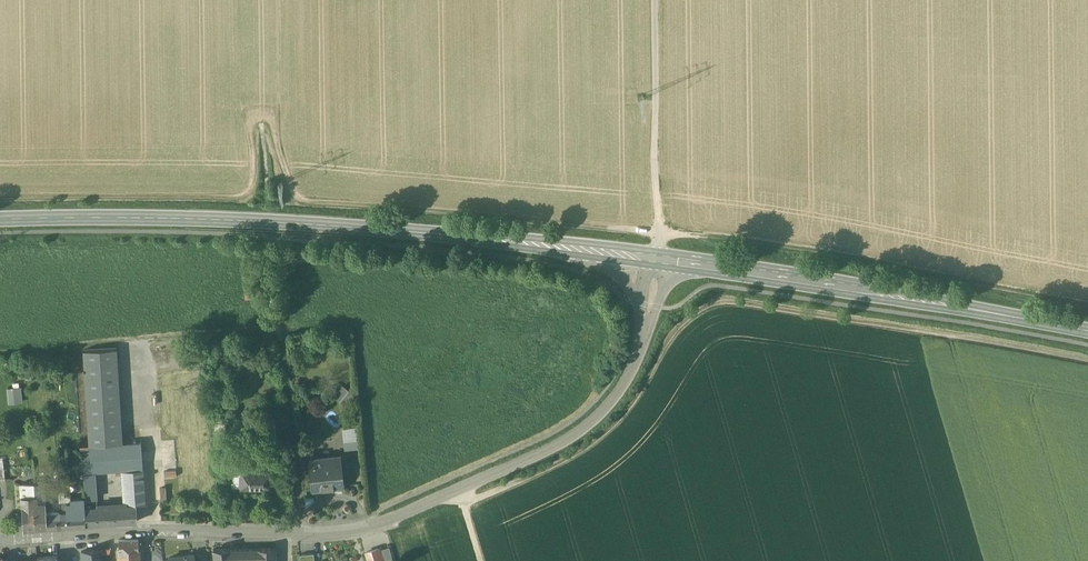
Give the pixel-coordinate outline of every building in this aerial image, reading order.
[(117,350),(85,352),(90,446),(123,444),(117,350)] [(335,394),(340,399),(349,391),(344,386),(335,394)] [(7,388),(8,404),(23,403),(22,387),(7,388)] [(224,414),(214,415),(216,435),(226,434),(224,414)] [(356,427),(342,428),(343,449),(358,449),(356,427)] [(90,446),(80,447),(82,474),(84,474),(85,500),(97,499),(95,473),(125,471),(126,497),(145,496),(141,443),(123,444),(90,446)] [(340,458),(312,461),(315,489),(343,486),(340,458)] [(241,466),(232,466),(231,475),(238,475),(240,475),(241,466)] [(272,471),(251,471),(252,466),(241,466),(240,475),(240,489),(271,489),(272,471)] [(238,475),(231,475),(231,487),(233,489),(240,489),(240,475),(238,475)] [(36,483),(21,484),(22,497),(45,495),(45,493),(44,482),(36,483)] [(58,482),(44,482),(45,493),(59,492),(58,482)] [(45,495),(22,497),(23,521),(24,529),(36,528),(34,505),(46,504),(45,495)] [(145,496),(126,497),(126,506),(127,510),(124,511),(125,522),(138,522),(137,508),(146,507),(145,496)] [(71,501),(59,502),(60,511),(61,526),(86,525),(85,508),(84,497),(71,497),(71,501)] [(97,499),(85,500),(86,508),(85,508),(86,525),(116,523),(115,506),(97,507),(97,499)] [(46,504),(34,505),(36,528),(61,526),(60,511),(46,512),(46,504)] [(126,506),(115,506),(116,523),(125,522),(124,511),(127,510),(126,506)] [(139,540),(127,540),(119,540),(119,553),(139,553),(138,541),(139,541),(139,540)] [(259,548),(259,549),(258,549),(259,560),(275,560),(275,548),(259,548)] [(82,551),(83,560),(100,560),(98,549),(82,551)] [(229,550),(230,549),(213,549),(215,560),(234,560),(243,560),(259,560),(258,549),(229,550)] [(366,552),(369,560),(382,560),(378,549),(366,552)] [(119,553),(120,560),(139,560),(139,553),(119,553)]
